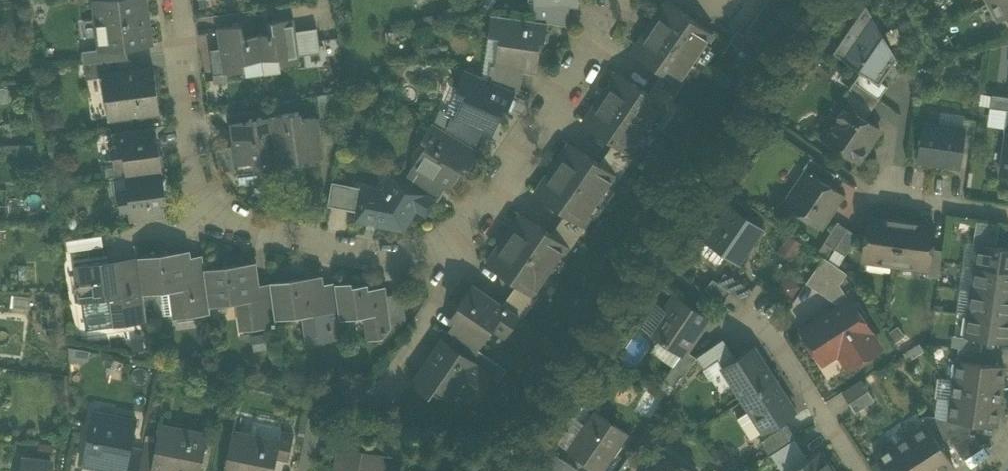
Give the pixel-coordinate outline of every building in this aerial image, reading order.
[(101,49),(124,46),(150,43),(144,0),(108,0),(94,2),(101,49)] [(570,8),(579,8),(579,0),(545,0),(545,6),(545,8),(570,7),(570,8)] [(792,6),(783,0),(767,0),(765,3),(785,17),(792,6)] [(989,1),(1000,20),(1001,19),(1007,15),(1007,0),(991,0),(989,1)] [(714,53),(704,46),(713,33),(667,2),(632,53),(662,73),(678,84),(679,84),(695,59),(705,66),(714,53)] [(777,28),(785,17),(765,3),(758,14),(777,28)] [(833,53),(843,59),(873,16),(866,4),(833,53)] [(547,23),(570,26),(570,8),(570,7),(545,8),(545,6),(535,7),(535,21),(547,23)] [(770,38),(777,28),(758,14),(750,25),(770,38)] [(523,72),(536,74),(540,43),(544,44),(547,23),(535,21),(492,15),(489,37),(504,39),(500,66),(500,68),(523,71),(523,72)] [(860,72),(873,80),(894,52),(873,16),(843,59),(860,72)] [(273,32),(258,34),(261,59),(279,57),(280,65),(299,63),(298,56),(295,31),(293,18),(272,20),(273,32)] [(244,62),(261,59),(258,34),(243,36),(242,24),(220,27),(223,48),(226,73),(245,70),(244,62)] [(763,49),(770,38),(750,25),(743,35),(763,49)] [(295,31),(298,56),(321,53),(317,28),(295,31)] [(756,59),(763,49),(743,35),(737,31),(729,41),(756,59)] [(83,52),(84,64),(126,58),(124,46),(101,49),(83,52)] [(210,50),(214,74),(226,73),(223,48),(210,50)] [(897,59),(894,52),(873,80),(879,84),(881,81),(897,59)] [(281,70),(280,65),(279,57),(261,59),(263,73),(281,70)] [(128,72),(126,58),(84,64),(86,79),(102,77),(102,75),(128,72)] [(244,62),(245,70),(246,77),(264,75),(263,73),(261,59),(244,62)] [(516,91),(520,93),(523,72),(523,71),(500,68),(500,66),(491,65),(489,80),(516,91)] [(108,118),(108,120),(158,113),(152,69),(128,72),(102,75),(102,77),(105,99),(111,99),(113,117),(108,118)] [(481,133),(492,138),(504,109),(508,111),(516,91),(489,80),(465,69),(456,89),(470,95),(458,121),(458,123),(481,133)] [(613,143),(630,155),(630,154),(664,105),(665,104),(648,93),(618,72),(583,123),(613,143)] [(860,72),(854,81),(879,99),(887,86),(881,81),(879,84),(873,80),(860,72)] [(662,73),(655,83),(675,97),(682,86),(679,84),(678,84),(662,73)] [(846,92),(851,95),(852,95),(872,109),(879,99),(854,81),(846,92)] [(667,107),(675,97),(655,83),(648,93),(665,104),(664,105),(667,107)] [(317,95),(320,120),(337,117),(334,93),(317,95)] [(1007,109),(1007,96),(992,94),(990,107),(1007,109)] [(865,118),(872,109),(852,95),(851,95),(845,105),(865,118)] [(822,137),(857,161),(880,129),(865,118),(845,105),(844,105),(848,108),(839,120),(836,118),(822,137)] [(1007,109),(990,107),(987,125),(1004,127),(1007,109)] [(940,111),(938,126),(963,129),(964,117),(964,115),(940,111)] [(298,112),(273,115),(279,167),(293,165),(293,160),(320,157),(316,117),(300,119),(298,112)] [(237,163),(238,163),(255,161),(256,170),(279,167),(273,115),(249,118),(250,121),(232,123),(235,146),(237,163)] [(960,145),(972,147),(976,119),(964,117),(963,129),(960,145)] [(446,131),(475,148),(481,133),(458,123),(458,121),(451,118),(446,131)] [(445,191),(449,193),(465,167),(470,171),(481,152),(475,148),(446,131),(433,123),(421,141),(435,150),(421,174),(420,176),(445,191)] [(920,160),(958,165),(960,145),(963,129),(938,126),(925,124),(920,160)] [(115,132),(117,144),(155,139),(153,127),(115,132)] [(898,136),(896,162),(905,162),(907,137),(898,136)] [(162,154),(160,155),(157,155),(155,139),(117,144),(112,145),(114,163),(114,166),(124,165),(126,177),(162,172),(161,166),(164,166),(162,154)] [(65,141),(48,144),(50,159),(67,156),(65,141)] [(565,215),(581,226),(582,226),(616,176),(616,175),(599,164),(570,143),(535,194),(565,215)] [(613,143),(606,153),(626,167),(634,156),(630,154),(630,155),(613,143)] [(227,162),(231,172),(239,171),(238,163),(237,163),(235,146),(223,147),(227,162)] [(618,178),(626,167),(606,153),(599,164),(616,175),(616,176),(618,178)] [(808,170),(829,184),(835,175),(810,157),(803,168),(807,171),(808,170)] [(257,175),(256,170),(255,161),(238,163),(239,171),(240,177),(257,175)] [(107,179),(126,177),(124,165),(114,166),(114,163),(102,164),(104,180),(107,179)] [(785,203),(820,227),(842,194),(829,184),(808,170),(807,171),(811,173),(802,186),(799,183),(785,203)] [(811,173),(807,171),(799,183),(802,186),(811,173)] [(163,178),(162,172),(126,177),(128,190),(118,192),(118,195),(120,211),(128,210),(130,222),(165,217),(164,205),(167,205),(165,189),(167,189),(165,177),(163,178)] [(436,200),(439,201),(445,191),(420,176),(421,174),(418,172),(411,184),(436,200)] [(110,196),(118,195),(118,192),(128,190),(126,177),(107,179),(110,196)] [(355,222),(405,232),(417,211),(426,217),(436,200),(411,184),(399,178),(391,191),(390,191),(388,193),(361,188),(357,212),(355,222)] [(328,206),(357,212),(361,188),(332,183),(328,206)] [(704,241),(739,263),(763,229),(728,205),(704,241)] [(517,286),(533,297),(534,296),(549,274),(567,248),(568,246),(552,235),(521,214),(487,265),(517,286)] [(565,215),(559,225),(579,238),(585,228),(582,226),(581,226),(565,215)] [(862,259),(895,263),(901,219),(869,215),(862,259)] [(977,218),(975,232),(1000,235),(1002,222),(977,218)] [(934,224),(901,219),(895,263),(927,268),(928,268),(930,248),(934,224)] [(824,242),(834,249),(847,228),(837,221),(824,242)] [(571,250),(579,238),(559,225),(552,235),(568,246),(567,248),(571,250)] [(858,235),(847,228),(834,249),(845,255),(858,235)] [(999,246),(1000,235),(975,232),(974,243),(979,243),(999,246)] [(90,237),(68,238),(68,248),(90,247),(90,237)] [(976,267),(1007,271),(1007,247),(999,246),(979,243),(976,267)] [(926,275),(938,277),(942,249),(930,248),(928,268),(927,268),(926,275)] [(210,314),(209,307),(208,297),(196,298),(191,258),(190,251),(188,251),(188,256),(171,259),(171,253),(138,258),(139,265),(142,289),(143,293),(160,292),(173,290),(176,314),(177,319),(210,314)] [(191,258),(196,298),(208,297),(204,270),(202,256),(191,258)] [(806,282),(829,298),(839,283),(846,272),(845,271),(828,259),(823,256),(806,282)] [(146,322),(143,293),(142,289),(130,290),(127,265),(127,264),(109,266),(108,261),(75,265),(79,303),(83,302),(110,298),(114,326),(146,322)] [(276,327),(275,319),(274,308),(262,310),(259,286),(256,263),(254,263),(255,269),(237,271),(237,266),(204,270),(208,297),(209,307),(240,303),(244,331),(276,327)] [(127,265),(130,290),(142,289),(139,265),(127,265)] [(972,290),(1007,295),(1007,271),(976,267),(972,290)] [(725,271),(718,281),(745,298),(751,288),(725,271)] [(342,339),(340,320),(338,308),(326,310),(323,285),(323,284),(322,275),(320,275),(321,281),(304,283),(303,278),(270,282),(270,284),(274,308),(275,319),(306,315),(310,343),(342,339)] [(705,289),(723,302),(730,291),(712,279),(705,289)] [(335,285),(338,308),(340,320),(365,317),(368,340),(382,338),(390,328),(386,297),(385,288),(368,291),(367,284),(352,286),(352,282),(335,285)] [(323,285),(326,310),(338,308),(335,285),(335,283),(323,284),(323,285)] [(829,298),(840,305),(849,299),(839,283),(829,298)] [(259,286),(262,310),(274,308),(270,284),(259,286)] [(460,319),(486,337),(493,326),(506,335),(520,316),(504,305),(473,284),(452,315),(459,320),(460,319)] [(520,316),(523,318),(537,298),(534,296),(533,297),(517,286),(504,305),(520,316)] [(173,290),(160,292),(163,316),(176,314),(173,290)] [(969,313),(1007,319),(1007,295),(972,290),(969,313)] [(386,297),(390,328),(400,326),(405,319),(402,295),(386,297)] [(676,296),(666,310),(650,334),(681,355),(682,355),(686,350),(708,317),(676,296)] [(83,302),(86,329),(114,326),(110,298),(83,302)] [(845,346),(856,362),(880,346),(849,299),(840,305),(802,330),(822,361),(845,346)] [(640,327),(650,334),(666,310),(657,304),(640,327)] [(1007,339),(1007,319),(969,313),(966,336),(983,339),(1007,342),(1007,339)] [(451,331),(456,334),(478,349),(486,337),(460,319),(459,320),(451,331)] [(507,369),(478,349),(456,334),(448,345),(491,374),(490,375),(499,381),(507,369)] [(960,336),(958,347),(981,351),(983,339),(966,336),(960,336)] [(723,339),(697,357),(704,369),(718,360),(723,368),(737,359),(723,339)] [(435,386),(451,397),(460,384),(477,395),(490,375),(491,374),(448,345),(442,340),(412,383),(429,395),(435,386)] [(980,363),(981,351),(958,347),(957,359),(980,363)] [(69,348),(70,361),(83,363),(89,360),(91,351),(69,348)] [(723,368),(743,400),(774,380),(753,348),(737,359),(723,368)] [(675,388),(697,357),(686,350),(682,355),(681,355),(664,380),(675,388)] [(957,359),(954,380),(1001,386),(1004,366),(980,363),(957,359)] [(795,412),(774,380),(743,400),(764,432),(795,412)] [(842,392),(849,402),(868,390),(862,380),(842,392)] [(954,380),(951,399),(998,406),(1001,386),(954,380)] [(875,400),(868,390),(849,402),(855,412),(875,400)] [(996,427),(998,406),(951,399),(948,419),(948,420),(971,423),(996,427)] [(599,470),(603,470),(628,435),(594,411),(568,450),(599,470)] [(132,448),(137,421),(92,412),(82,463),(83,463),(84,463),(85,458),(106,462),(105,467),(107,468),(122,470),(127,470),(132,448)] [(939,443),(949,437),(937,417),(924,416),(921,417),(926,424),(927,424),(939,443)] [(949,437),(953,442),(964,435),(970,435),(971,423),(948,420),(948,419),(937,417),(949,437)] [(254,420),(251,434),(279,440),(281,431),(281,426),(254,420)] [(794,439),(796,437),(787,424),(761,441),(769,455),(771,454),(782,470),(788,470),(807,459),(794,439)] [(909,435),(933,470),(942,470),(953,464),(939,443),(927,424),(926,424),(909,435)] [(208,435),(207,434),(161,425),(157,443),(152,470),(200,470),(208,435)] [(277,457),(280,440),(279,440),(251,434),(233,431),(225,470),(274,470),(277,457)] [(277,457),(289,459),(292,443),(294,434),(281,431),(279,440),(280,440),(277,457)] [(893,446),(909,470),(933,470),(909,435),(893,446)] [(975,436),(970,435),(964,435),(953,442),(963,457),(981,446),(975,436)] [(20,452),(52,456),(53,444),(22,440),(20,452)] [(157,443),(145,441),(143,450),(139,470),(152,470),(157,443)] [(336,470),(385,470),(388,456),(388,455),(359,449),(341,446),(336,470)] [(893,446),(875,457),(884,470),(909,470),(893,446)] [(143,450),(132,448),(127,470),(139,470),(143,450)] [(821,450),(807,459),(788,470),(834,470),(821,450)] [(546,470),(577,470),(555,455),(545,470),(546,470)] [(664,458),(665,456),(664,455),(653,470),(683,470),(664,458)] [(83,463),(82,470),(106,470),(107,468),(105,467),(106,462),(85,458),(84,463),(83,463)] [(52,463),(24,460),(23,470),(51,470),(52,463)]
